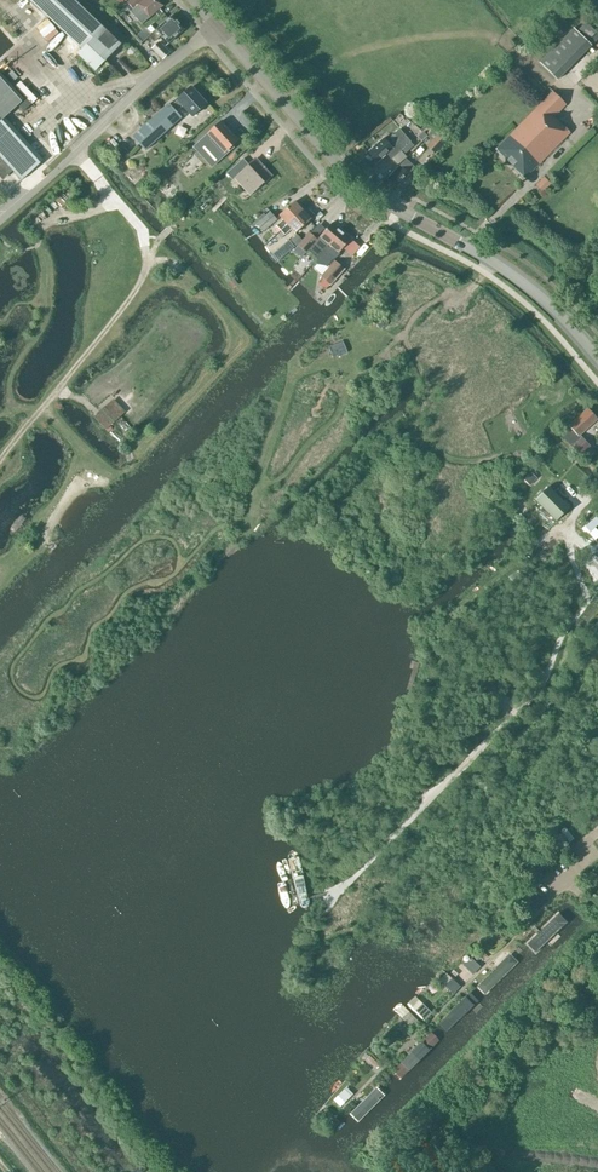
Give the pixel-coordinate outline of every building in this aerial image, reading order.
[(74,0),(29,0),(82,50),(77,55),(95,71),(121,44),(74,0)] [(126,7),(142,25),(149,18),(163,6),(158,0),(131,0),(128,3),(129,5),(126,7)] [(184,30),(172,16),(149,36),(154,42),(161,35),(169,43),(184,30)] [(592,45),(597,39),(597,34),(595,31),(597,28),(597,27),(591,19),(587,23),(586,22),(577,30),(592,45)] [(574,28),(550,53),(540,63),(557,80),(591,45),(574,28)] [(152,49),(163,59),(169,52),(159,42),(152,49)] [(22,180),(43,161),(4,118),(24,100),(0,73),(0,156),(22,180)] [(191,88),(177,100),(179,101),(172,107),(169,104),(133,137),(145,151),(181,118),(176,112),(183,106),(193,117),(206,104),(191,88)] [(525,178),(570,133),(554,116),(566,104),(553,91),(496,149),(525,178)] [(221,121),(193,147),(194,148),(195,147),(199,151),(204,146),(217,160),(232,147),(233,149),(234,148),(233,146),(239,141),(221,121)] [(401,150),(411,142),(400,129),(386,141),(384,138),(367,153),(376,164),(393,148),(392,148),(396,145),(401,150)] [(435,154),(444,144),(447,141),(439,133),(427,146),(435,154)] [(411,142),(401,150),(405,154),(414,146),(411,142)] [(119,166),(130,156),(125,150),(114,160),(119,166)] [(234,152),(227,158),(232,163),(238,157),(234,152)] [(256,159),(246,167),(240,161),(227,173),(232,180),(235,178),(251,195),(257,189),(271,176),(264,168),(265,168),(265,167),(264,167),(256,159)] [(397,187),(409,174),(415,168),(406,159),(388,178),(397,187)] [(543,192),(552,185),(545,177),(537,185),(543,192)] [(281,230),(303,210),(295,201),(279,216),(283,220),(277,226),(281,230)] [(303,210),(281,230),(285,235),(291,229),(295,234),(311,219),(303,210)] [(549,219),(540,210),(525,225),(534,235),(549,219)] [(277,220),(270,211),(266,215),(264,213),(254,221),(264,232),(277,220)] [(308,250),(317,259),(342,230),(333,222),(317,240),(310,233),(298,246),(306,253),(308,250)] [(342,230),(317,259),(317,263),(325,265),(326,266),(333,258),(334,259),(352,238),(342,230)] [(297,234),(290,240),(296,246),(302,240),(297,234)] [(288,240),(282,245),(288,252),(293,248),(294,247),(288,240)] [(334,261),(321,276),(329,284),(343,268),(334,261)] [(597,419),(588,409),(560,434),(581,455),(589,447),(581,438),(582,437),(580,434),(597,419)] [(529,475),(524,480),(530,485),(535,480),(529,475)] [(571,507),(550,486),(536,499),(557,521),(571,507)] [(589,534),(595,541),(597,538),(597,531),(596,529),(589,534)] [(526,897),(537,907),(545,899),(535,889),(526,897)] [(527,940),(537,950),(572,916),(562,906),(527,940)] [(484,980),(494,990),(529,957),(519,946),(484,980)] [(485,953),(480,949),(473,956),(477,961),(485,953)] [(464,965),(472,973),(480,965),(472,957),(464,965)] [(452,979),(445,986),(454,995),(461,988),(452,979)] [(441,1024),(451,1034),(486,1000),(475,989),(441,1024)] [(424,1006),(418,1013),(425,1020),(432,1014),(424,1006)] [(412,1029),(420,1022),(409,1011),(402,1019),(412,1029)] [(398,1067),(408,1077),(442,1043),(432,1033),(398,1067)] [(370,1056),(366,1059),(375,1068),(379,1065),(370,1056)] [(349,1114),(360,1124),(394,1090),(384,1080),(349,1114)] [(345,1102),(352,1094),(345,1087),(338,1095),(345,1102)]
